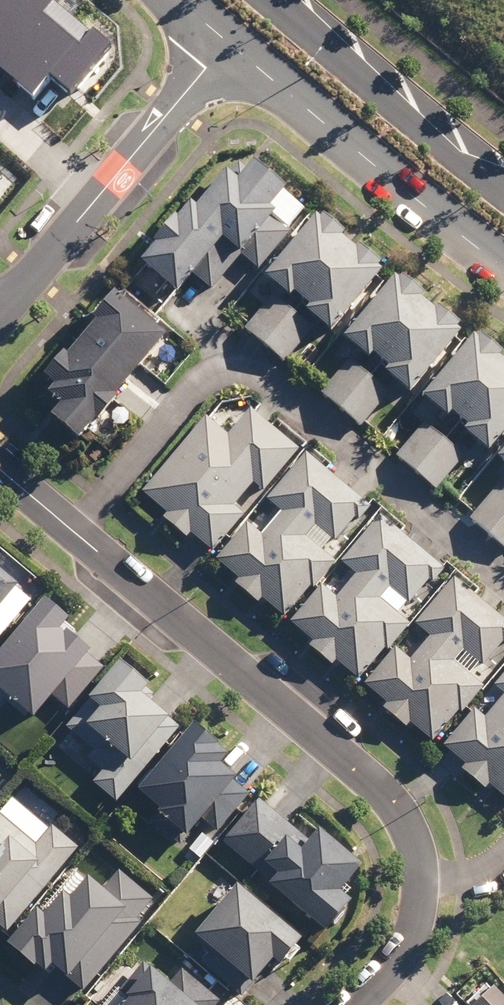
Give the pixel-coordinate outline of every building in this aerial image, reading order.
[(34,106),(52,85),(75,104),(120,52),(59,0),(0,0),(0,78),(34,106)] [(251,268),(239,257),(274,218),(267,212),(281,196),(250,169),(233,186),(224,177),(190,211),(186,208),(150,244),(155,249),(138,266),(151,279),(142,288),(156,303),(166,292),(172,298),(191,276),(211,294),(226,277),(236,285),(251,268)] [(299,321),(302,317),(330,340),(386,272),(355,248),(351,253),(339,242),(342,238),(315,216),(262,282),(286,302),(283,306),(272,297),(241,335),(282,368),(311,332),(299,321)] [(375,387),(382,379),(405,399),(458,337),(454,334),(457,330),(436,312),(433,316),(393,281),(339,342),(345,348),(337,358),(343,363),(314,396),(358,433),(388,398),(375,387)] [(114,402),(165,337),(109,293),(86,322),(92,327),(70,353),(68,351),(44,380),(52,387),(40,401),(55,413),(46,423),(80,450),(117,404),(114,402)] [(466,455),(476,464),(485,455),(487,456),(503,438),(503,371),(492,360),(496,356),(477,338),(419,402),(431,414),(390,459),(430,495),(466,455)] [(228,439),(207,421),(140,499),(165,520),(160,526),(182,545),(187,538),(208,556),(242,515),(235,509),(253,487),(263,496),(300,452),(252,411),(228,439)] [(493,463),(503,472),(503,449),(493,463)] [(371,511),(306,455),(264,504),(277,515),(260,535),(246,523),(213,562),(236,581),(233,585),(254,603),(258,599),(282,620),(310,587),(314,590),(334,566),(308,544),(319,531),(335,546),(356,521),(360,525),(371,511)] [(467,522),(503,552),(503,477),(467,522)] [(442,574),(379,520),(340,566),(351,576),(331,600),(320,590),(290,625),(312,644),(305,652),(330,673),(337,665),(358,684),(385,653),(388,655),(411,628),(392,612),(400,602),(408,609),(430,584),(432,586),(442,574)] [(454,580),(413,626),(427,639),(408,660),(397,651),(364,687),(387,707),(382,713),(404,732),(408,727),(431,746),(459,715),(461,718),(497,677),(485,666),(503,644),(503,624),(454,580)] [(9,622),(24,604),(0,585),(0,615),(9,622)] [(43,606),(0,655),(0,698),(31,725),(90,658),(66,638),(72,631),(43,606)] [(149,690),(116,665),(64,731),(95,755),(86,767),(101,778),(94,788),(116,805),(141,773),(134,768),(169,724),(140,701),(149,690)] [(492,691),(500,697),(483,719),(475,713),(441,748),(465,771),(462,774),(482,793),(487,788),(503,805),(503,676),(492,691)] [(228,760),(189,728),(135,794),(160,815),(156,820),(185,843),(234,783),(219,771),(228,760)] [(260,796),(219,840),(271,889),(268,892),(321,942),(354,907),(344,897),(363,877),(318,833),(309,842),(260,796)] [(0,820),(0,930),(7,936),(77,851),(50,829),(34,848),(0,820)] [(50,970),(66,985),(130,919),(134,923),(152,903),(120,873),(98,896),(88,886),(68,907),(60,900),(40,921),(33,914),(2,946),(25,969),(29,965),(42,978),(50,970)] [(299,945),(220,879),(206,895),(218,906),(186,944),(209,963),(202,971),(239,1002),(267,968),(274,974),(299,945)] [(138,967),(118,996),(125,1001),(122,1004),(217,1004),(219,1001),(178,972),(166,987),(138,967)] [(481,983),(462,1003),(464,1004),(503,1004),(481,983)]
